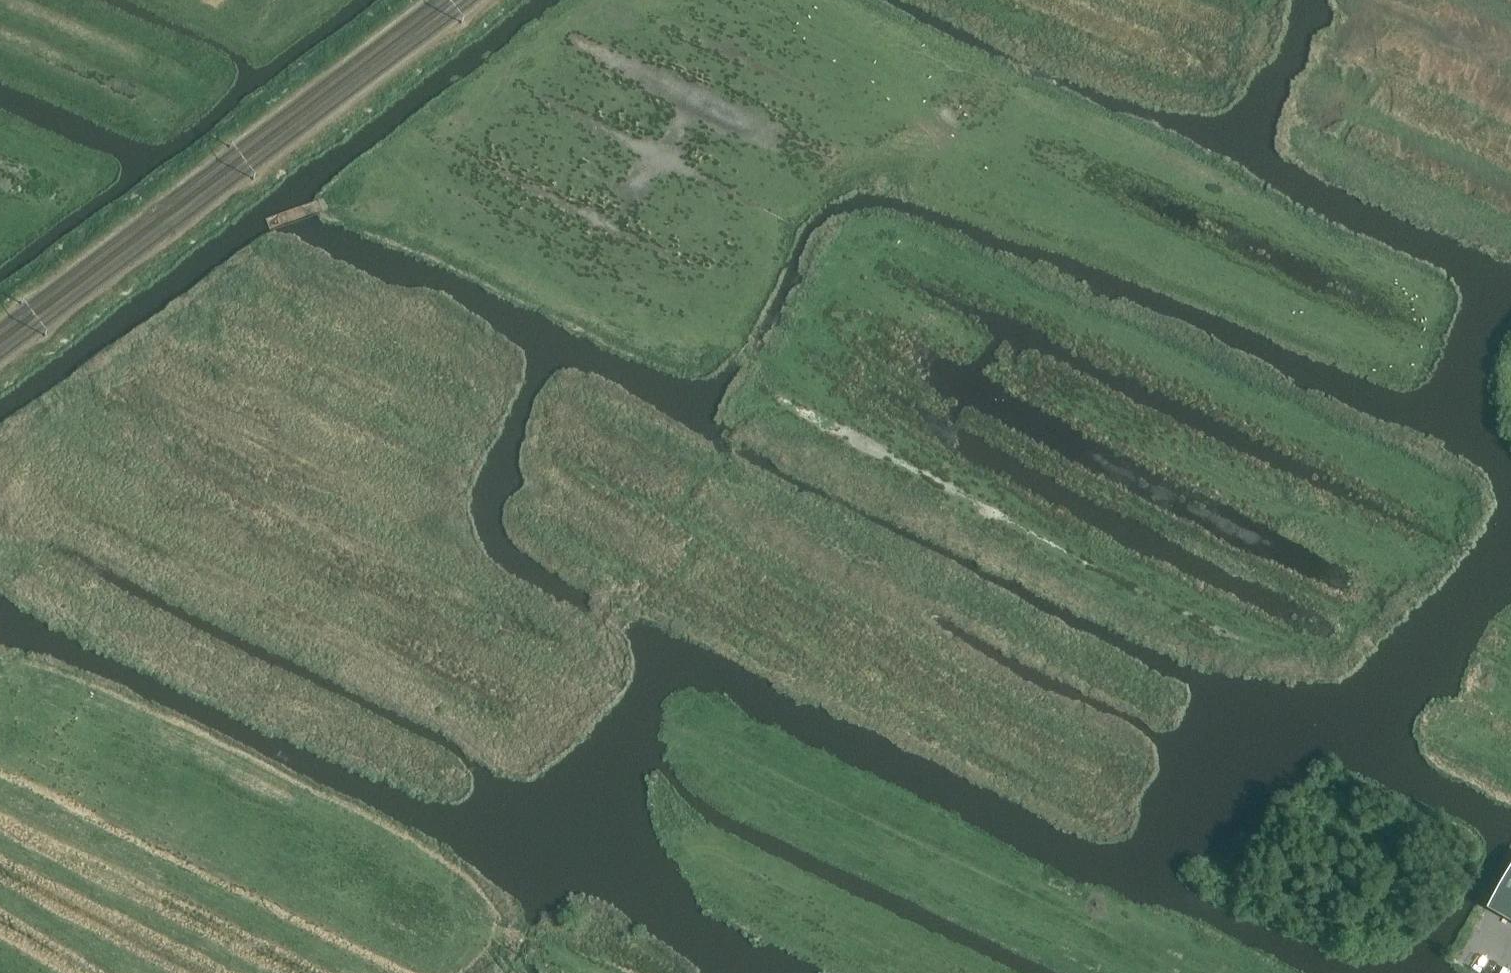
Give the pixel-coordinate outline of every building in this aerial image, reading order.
[(1491,905),(1510,916),(1510,870),(1491,905)]
